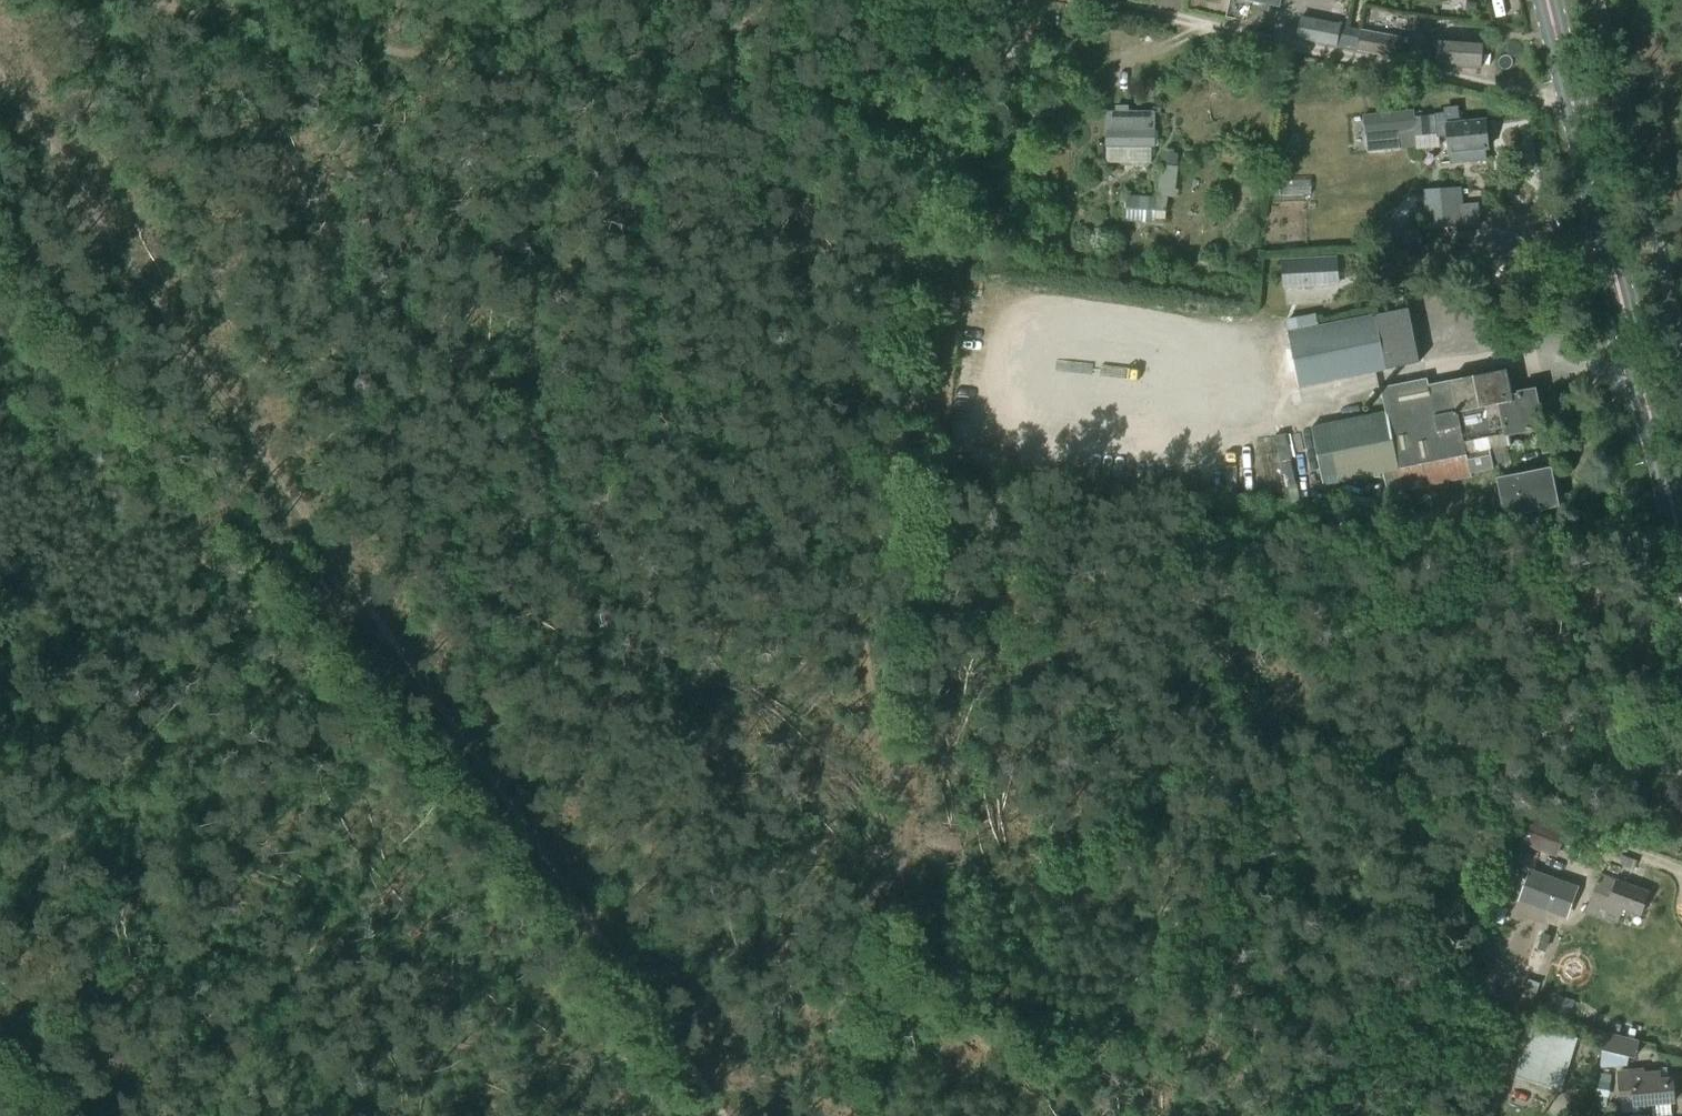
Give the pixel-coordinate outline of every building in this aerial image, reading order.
[(1360,31),(1341,27),(1342,25),(1301,17),(1297,38),(1338,45),(1338,41),(1358,45),(1357,50),(1402,58),(1406,38),(1360,29),(1360,31)] [(1483,40),(1429,37),(1428,51),(1438,52),(1438,67),(1482,69),(1483,40)] [(1155,147),(1155,111),(1129,111),(1129,105),(1115,105),(1115,111),(1107,111),(1107,129),(1107,148),(1116,148),(1116,161),(1152,162),(1151,147),(1155,147)] [(1486,159),(1485,148),(1490,147),(1489,145),(1493,142),(1492,135),(1488,132),(1486,120),(1458,122),(1457,109),(1445,110),(1446,113),(1416,116),(1415,109),(1363,114),(1365,135),(1370,135),(1372,150),(1414,146),(1413,138),(1447,135),(1449,151),(1469,149),(1470,161),(1486,159)] [(1177,167),(1179,153),(1163,152),(1159,192),(1170,193),(1173,167),(1177,167)] [(1429,227),(1458,224),(1454,192),(1426,195),(1429,227)] [(1151,219),(1152,200),(1131,200),(1129,218),(1151,219)] [(1325,258),(1283,260),(1285,288),(1326,286),(1325,258)] [(1298,386),(1419,362),(1408,308),(1287,332),(1298,386)] [(1493,317),(1503,319),(1505,311),(1494,309),(1493,317)] [(1512,395),(1507,369),(1429,384),(1427,378),(1380,388),(1385,411),(1312,426),(1323,485),(1383,472),(1385,479),(1376,481),(1378,496),(1388,494),(1471,480),(1470,473),(1494,469),(1493,465),(1512,461),(1507,437),(1542,430),(1534,390),(1512,395)] [(1505,515),(1556,504),(1549,469),(1497,480),(1505,515)] [(1556,857),(1567,830),(1531,817),(1521,845),(1556,857)] [(1634,870),(1637,861),(1623,855),(1620,864),(1634,870)] [(1566,918),(1578,886),(1530,869),(1518,900),(1566,918)] [(1616,880),(1599,874),(1585,911),(1618,923),(1623,909),(1642,916),(1650,892),(1616,879),(1616,880)] [(1542,936),(1538,947),(1547,950),(1551,938),(1542,936)] [(1531,1004),(1539,982),(1528,978),(1520,1000),(1531,1004)] [(1559,995),(1555,1012),(1570,1016),(1575,999),(1559,995)] [(1557,1090),(1574,1036),(1533,1023),(1529,1035),(1525,1047),(1520,1061),(1516,1079),(1533,1083),(1557,1090)] [(1640,1048),(1640,1037),(1606,1027),(1600,1063),(1633,1062),(1634,1047),(1640,1048)] [(1643,1070),(1643,1066),(1617,1068),(1618,1091),(1631,1091),(1632,1109),(1651,1108),(1650,1102),(1674,1101),(1671,1075),(1660,1076),(1660,1069),(1643,1070)] [(1597,1080),(1595,1093),(1606,1094),(1608,1081),(1597,1080)]
